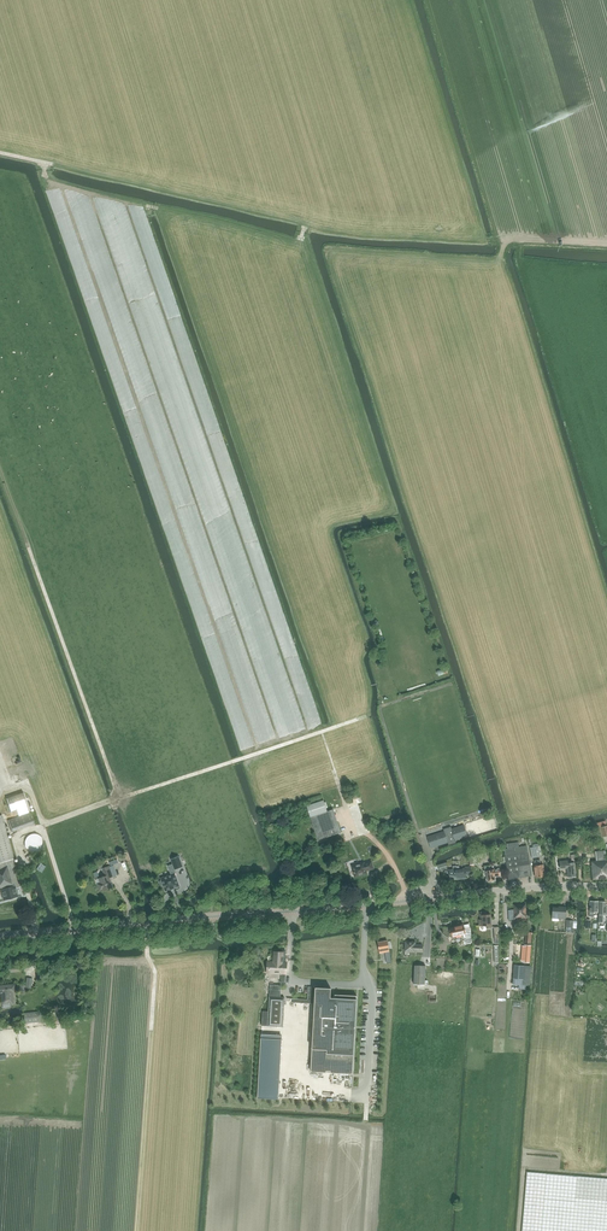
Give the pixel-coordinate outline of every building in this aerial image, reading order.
[(19,815),(31,812),(27,798),(15,801),(19,815)] [(307,806),(318,840),(341,832),(333,809),(327,811),(324,800),(307,806)] [(0,888),(15,884),(16,886),(21,885),(2,815),(0,816),(0,888)] [(12,828),(13,831),(18,829),(15,824),(18,823),(16,817),(8,820),(11,828),(12,828)] [(470,831),(490,827),(488,817),(468,821),(470,831)] [(427,836),(430,848),(447,842),(448,845),(456,843),(455,840),(467,836),(464,825),(451,828),(451,826),(443,829),(444,831),(427,836)] [(527,846),(505,849),(509,879),(531,875),(527,846)] [(530,847),(532,858),(540,856),(538,846),(530,847)] [(592,880),(606,879),(606,859),(606,860),(605,850),(596,851),(597,865),(591,866),(592,880)] [(175,870),(183,867),(179,856),(171,859),(175,870)] [(534,866),(535,877),(545,876),(543,865),(541,865),(540,860),(534,860),(535,865),(534,866)] [(352,866),(355,876),(366,873),(366,870),(373,868),(371,861),(364,863),(352,866)] [(567,868),(568,877),(576,876),(574,862),(567,863),(566,861),(560,861),(560,869),(567,868)] [(446,863),(438,865),(440,871),(448,868),(446,863)] [(445,870),(445,872),(445,874),(446,875),(449,875),(449,879),(466,878),(466,875),(471,875),(470,867),(465,867),(465,869),(460,869),(457,869),(457,865),(452,865),(453,870),(449,870),(445,870)] [(485,870),(484,871),(485,875),(486,875),(487,881),(491,881),(492,881),(494,881),(494,880),(495,880),(495,877),(501,876),(500,868),(491,869),(490,865),(485,866),(485,870)] [(99,878),(101,882),(98,883),(100,890),(103,888),(104,890),(112,887),(109,877),(112,876),(109,866),(103,868),(105,876),(99,878)] [(163,885),(165,891),(171,889),(171,890),(174,888),(179,886),(175,873),(161,878),(161,880),(159,881),(161,886),(163,885)] [(16,886),(15,884),(0,888),(4,900),(17,896),(15,887),(16,886)] [(589,917),(593,917),(594,912),(598,912),(598,902),(590,901),(589,917)] [(598,923),(606,923),(606,914),(606,907),(606,904),(605,904),(606,902),(600,901),(600,914),(598,914),(598,923)] [(509,910),(509,920),(526,919),(526,903),(514,904),(514,910),(509,910)] [(552,917),(565,918),(566,907),(561,907),(560,908),(553,907),(552,917)] [(481,919),(479,919),(480,926),(486,925),(486,927),(492,927),(492,922),(491,922),(491,915),(487,915),(487,912),(481,912),(481,919)] [(472,935),(471,929),(471,928),(470,928),(470,924),(464,925),(450,928),(452,936),(454,942),(464,939),(465,944),(473,942),(473,938),(472,937),(473,936),(472,935)] [(387,940),(378,942),(379,951),(385,950),(387,962),(391,962),(387,940)] [(405,951),(415,951),(422,951),(422,945),(415,944),(415,941),(406,941),(405,951)] [(522,946),(521,960),(523,960),(523,962),(529,962),(531,945),(524,945),(524,946),(522,946)] [(268,962),(267,972),(286,973),(287,963),(284,963),(285,957),(283,957),(283,952),(274,952),(274,962),(268,962)] [(414,984),(425,985),(425,965),(415,965),(414,984)] [(513,984),(530,985),(531,966),(514,965),(513,984)] [(0,986),(0,993),(1,993),(3,1007),(10,1007),(10,1003),(13,1003),(12,992),(15,991),(14,985),(0,986)] [(353,1074),(357,995),(335,994),(335,997),(330,997),(331,988),(315,987),(310,1071),(326,1072),(326,1070),(331,1071),(330,1072),(353,1074)] [(269,1011),(268,1026),(283,1026),(284,998),(269,997),(269,1011)] [(360,1025),(360,1031),(370,1030),(370,1013),(365,1013),(365,1025),(360,1025)] [(522,1230),(606,1230),(606,1178),(527,1171),(522,1230)]
